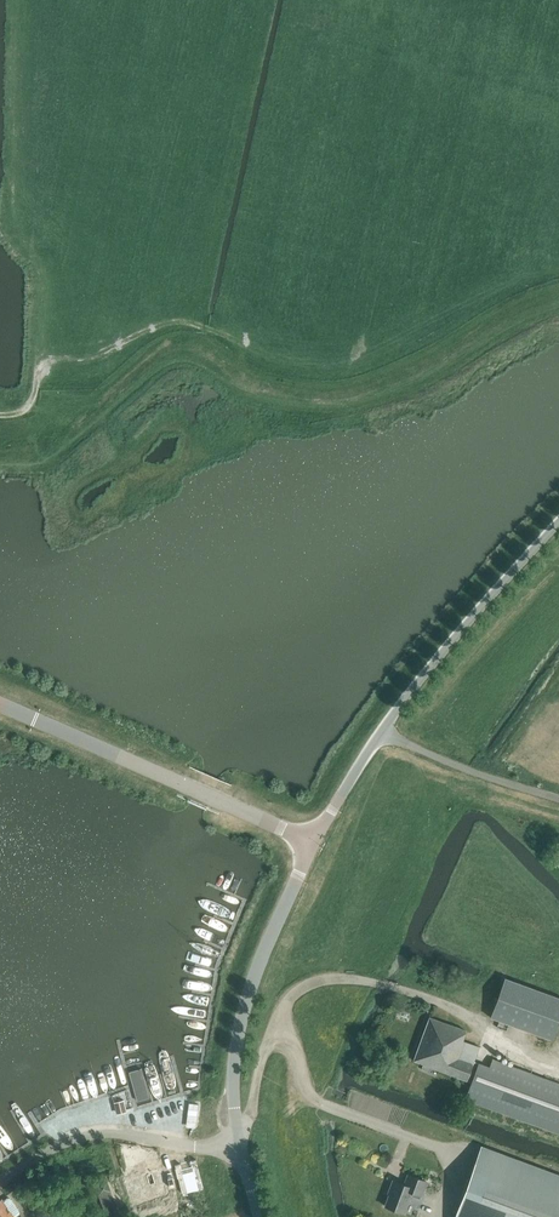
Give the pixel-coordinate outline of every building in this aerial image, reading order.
[(553,1043),(558,1027),(558,1002),(506,982),(491,1021),(553,1043)] [(463,1040),(467,1031),(431,1017),(414,1060),(423,1064),(422,1068),(429,1071),(431,1066),(468,1080),(481,1047),(463,1040)] [(493,1059),(490,1067),(479,1063),(466,1100),(558,1134),(558,1083),(493,1059)] [(124,1100),(114,1102),(116,1112),(126,1109),(124,1100)] [(481,1146),(454,1216),(558,1216),(558,1174),(481,1146)] [(181,1162),(174,1164),(182,1193),(203,1188),(196,1159),(190,1161),(191,1164),(182,1167),(181,1162)] [(146,1175),(145,1171),(118,1179),(130,1216),(133,1216),(173,1205),(167,1182),(169,1182),(165,1169),(146,1175)] [(428,1182),(409,1175),(405,1185),(394,1181),(390,1190),(392,1190),(386,1206),(406,1213),(412,1196),(420,1199),(422,1196),(423,1197),(428,1182)] [(96,1184),(96,1186),(106,1215),(108,1216),(118,1213),(107,1182),(105,1181),(96,1184)] [(17,1215),(18,1213),(8,1200),(6,1199),(1,1202),(0,1200),(0,1216),(15,1216),(17,1215)]
